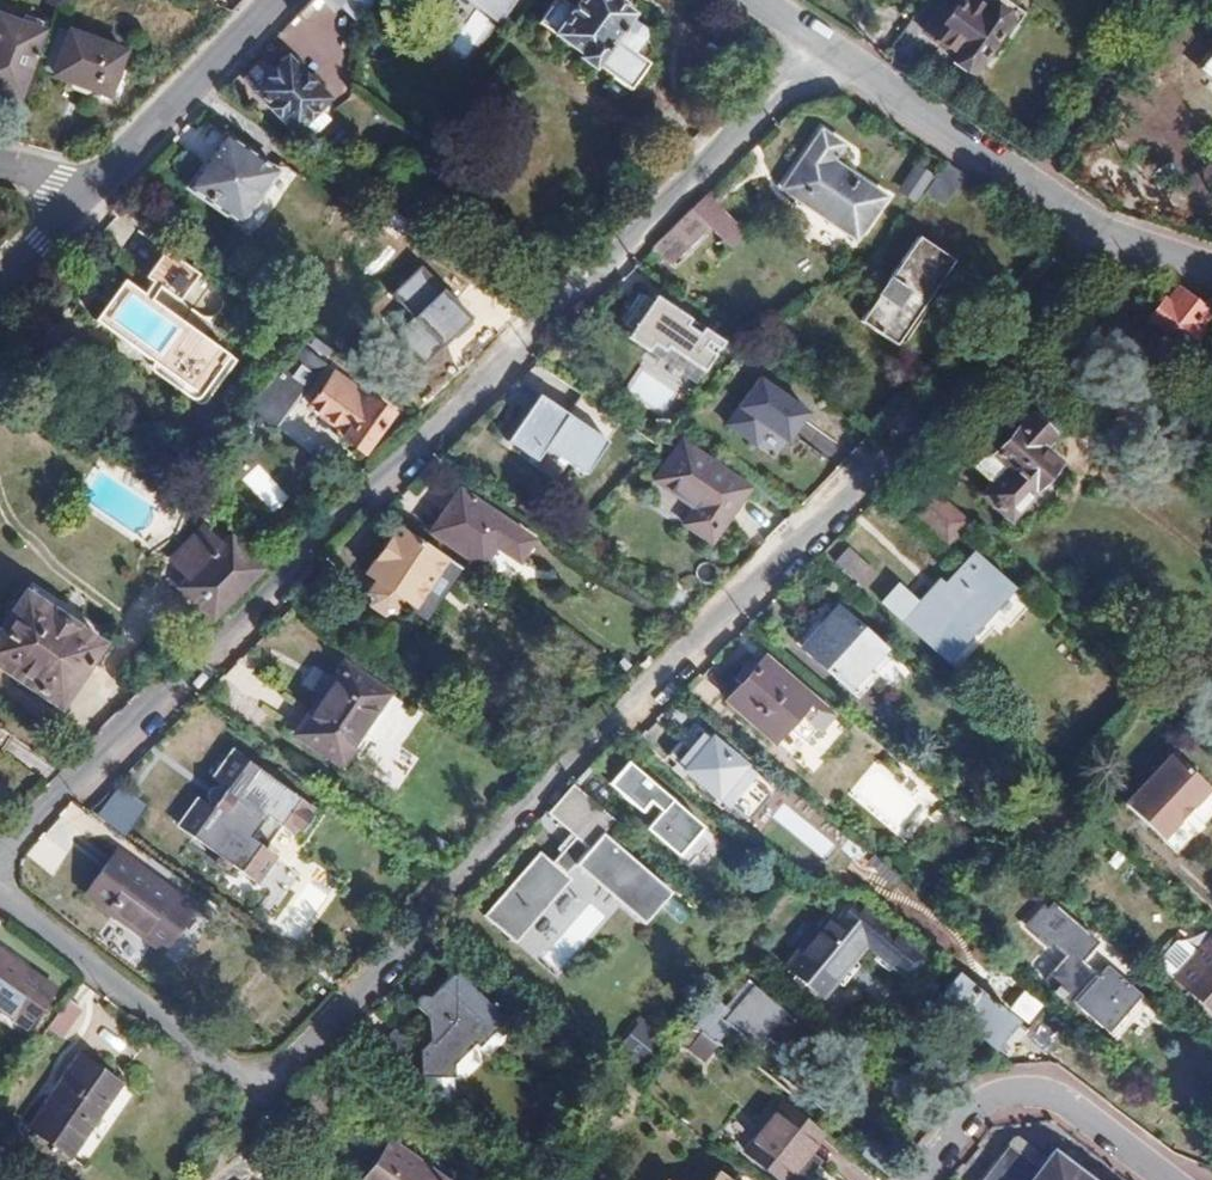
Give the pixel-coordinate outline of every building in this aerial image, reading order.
[(331,10),(338,2),(356,20),(375,0),(321,0),(331,10)] [(499,0),(479,0),(490,10),(499,0)] [(534,9),(573,43),(569,48),(587,63),(590,59),(620,84),(641,59),(628,48),(639,35),(623,22),(629,16),(611,0),(542,0),(534,9)] [(987,11),(974,0),(946,0),(920,34),(916,30),(903,48),(907,51),(905,54),(937,78),(987,11)] [(21,97),(45,30),(0,14),(0,89),(21,97)] [(110,96),(126,50),(58,26),(42,72),(110,96)] [(1196,60),(1211,73),(1211,41),(1196,60)] [(313,85),(288,59),(255,90),(281,118),(285,114),(298,129),(303,124),(314,136),(330,121),(319,109),(325,104),(310,88),(313,85)] [(781,185),(856,233),(884,190),(829,155),(839,139),(818,126),(781,185)] [(179,142),(200,157),(211,142),(191,127),(179,142)] [(234,229),(271,175),(218,138),(181,192),(234,229)] [(939,202),(959,171),(940,158),(919,189),(939,202)] [(730,224),(699,194),(691,202),(662,230),(679,247),(704,222),(718,236),(730,224)] [(948,256),(912,233),(856,320),(891,343),(895,337),(901,341),(916,318),(914,317),(909,313),(918,300),(924,303),(926,305),(941,282),(934,277),(948,256)] [(200,273),(165,247),(145,276),(153,282),(162,288),(180,301),(200,273)] [(92,319),(200,397),(229,356),(153,300),(144,294),(122,278),(92,319)] [(153,300),(162,288),(153,282),(144,294),(153,300)] [(697,363),(717,333),(688,314),(647,287),(643,293),(634,287),(615,316),(657,343),(660,339),(697,363)] [(1147,318),(1182,348),(1199,329),(1196,327),(1206,315),(1180,293),(1168,306),(1161,301),(1147,318)] [(914,317),(924,303),(918,300),(909,313),(914,317)] [(688,314),(717,333),(719,334),(726,323),(696,303),(688,314)] [(317,364),(293,346),(286,356),(311,373),(317,364)] [(260,429),(291,394),(275,380),(265,371),(234,406),(247,417),(260,429)] [(339,436),(358,450),(388,409),(358,386),(354,392),(326,371),(304,401),(335,424),(332,428),(340,434),(339,436)] [(787,437),(807,407),(757,375),(725,422),(755,442),(767,424),(787,437)] [(584,470),(620,416),(579,389),(567,410),(538,390),(506,437),(535,456),(544,443),(584,470)] [(1001,515),(1051,462),(1033,444),(1045,432),(1024,413),(989,450),(984,445),(967,463),(986,481),(976,492),(1001,515)] [(712,540),(747,483),(682,442),(656,483),(696,509),(686,524),(712,540)] [(930,491),(910,516),(946,544),(966,519),(930,491)] [(512,560),(525,539),(450,492),(425,532),(476,564),(489,545),(512,560)] [(421,619),(457,563),(394,521),(356,580),(366,586),(357,600),(360,612),(374,621),(385,618),(395,603),(421,619)] [(187,577),(218,546),(201,528),(170,559),(187,577)] [(209,617),(260,567),(228,536),(218,546),(187,577),(177,586),(209,617)] [(832,562),(859,588),(874,573),(847,547),(832,562)] [(940,656),(1005,586),(969,551),(929,594),(924,589),(913,601),(893,583),(878,599),(940,656)] [(54,703),(108,629),(34,574),(0,620),(0,663),(54,703)] [(816,626),(835,606),(831,602),(812,622),(816,626)] [(870,675),(888,655),(835,606),(816,626),(812,622),(795,641),(845,688),(863,669),(870,675)] [(723,693),(769,732),(781,718),(799,732),(824,703),(761,649),(723,693)] [(363,738),(390,697),(335,660),(288,729),(333,760),(353,731),(363,738)] [(785,746),(799,732),(781,718),(769,732),(785,746)] [(710,732),(679,767),(719,802),(750,767),(710,732)] [(208,779),(228,753),(218,745),(198,772),(208,779)] [(294,809),(299,803),(228,753),(208,779),(210,781),(215,785),(199,806),(194,802),(193,801),(186,809),(180,805),(172,815),(178,821),(172,828),(204,851),(203,853),(203,857),(203,858),(211,864),(213,865),(216,865),(220,862),(244,879),(264,852),(254,845),(270,823),(278,829),(284,823),(288,827),(299,813),(294,809)] [(1120,805),(1157,840),(1203,789),(1167,754),(1120,805)] [(624,760),(599,787),(686,866),(711,839),(624,760)] [(635,917),(660,889),(592,830),(608,813),(568,776),(540,804),(564,826),(541,852),(533,844),(477,907),(508,935),(550,888),(545,883),(568,858),(635,917)] [(199,806),(215,785),(210,781),(194,802),(199,806)] [(116,786),(94,816),(122,836),(143,805),(116,786)] [(186,809),(193,801),(183,794),(163,822),(172,828),(178,821),(172,815),(180,805),(186,809)] [(428,848),(444,858),(452,847),(435,836),(428,848)] [(151,948),(183,904),(105,848),(73,891),(151,948)] [(916,962),(848,902),(843,901),(839,897),(836,897),(832,897),(824,905),(824,914),(778,967),(813,997),(858,945),(899,981),(916,962)] [(1039,974),(1065,997),(1087,972),(1068,955),(1086,936),(1046,900),(1039,907),(1034,903),(1019,920),(1041,941),(1045,937),(1060,950),(1039,974)] [(1194,956),(1184,946),(1172,945),(1156,962),(1211,1016),(1211,937),(1194,956)] [(47,987),(0,953),(0,1009),(20,1024),(47,987)] [(1128,988),(1098,960),(1087,972),(1065,997),(1095,1025),(1128,988)] [(403,1068),(443,1067),(443,1057),(464,1037),(468,1041),(497,1015),(446,965),(420,990),(417,988),(414,988),(410,989),(408,992),(408,995),(409,999),(420,1011),(420,1036),(409,1046),(406,1044),(393,1058),(403,1068)] [(1004,1018),(960,980),(954,975),(931,1001),(982,1044),(1004,1018)] [(719,1019),(754,1049),(765,1036),(790,1057),(779,1070),(819,1103),(831,1089),(792,1056),(809,1035),(749,984),(719,1019)] [(53,1030),(74,1003),(59,993),(39,1020),(53,1030)] [(653,1034),(633,1017),(616,1038),(636,1055),(653,1034)] [(368,1041),(388,1062),(393,1058),(406,1044),(386,1024),(368,1041)] [(704,1063),(717,1044),(698,1031),(685,1051),(704,1063)] [(790,1057),(765,1036),(754,1049),(779,1070),(790,1057)] [(629,1062),(636,1055),(616,1038),(609,1045),(629,1062)] [(59,1150),(112,1077),(72,1049),(20,1122),(59,1150)] [(828,1147),(790,1116),(754,1161),(778,1179),(803,1179),(828,1147)] [(1052,1147),(1038,1165),(1006,1141),(978,1179),(1097,1179),(1052,1147)] [(379,1142),(352,1179),(432,1179),(379,1142)] [(712,1167),(702,1179),(728,1179),(712,1167)]
